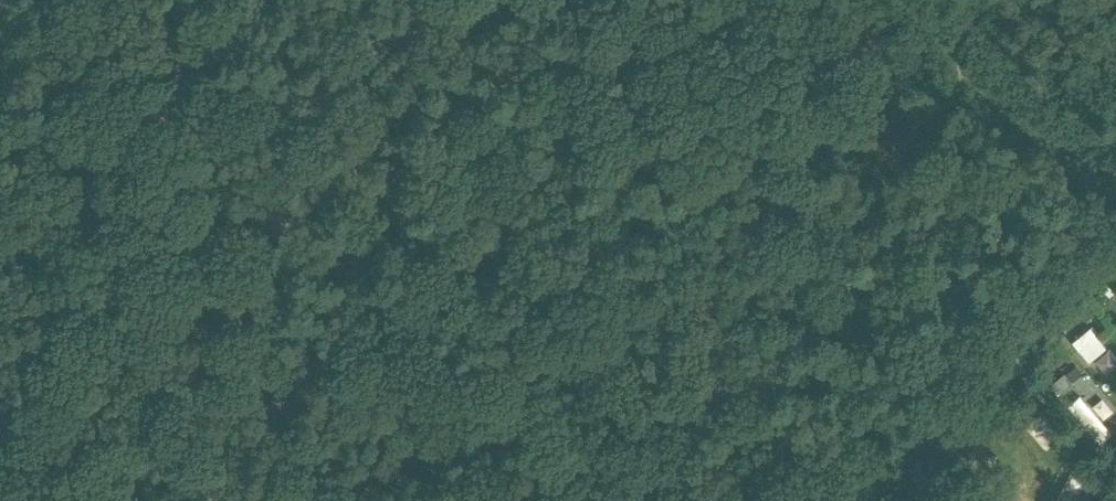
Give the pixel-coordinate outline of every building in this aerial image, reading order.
[(1057,339),(1066,331),(1058,322),(1049,330),(1057,339)] [(1081,345),(1098,367),(1115,353),(1115,348),(1102,329),(1081,345)] [(1082,404),(1099,391),(1084,372),(1067,386),(1082,404)] [(1034,416),(1023,430),(1043,447),(1054,434),(1034,416)] [(896,456),(906,463),(913,453),(904,446),(896,456)] [(1054,493),(1071,492),(1071,466),(1053,466),(1054,493)] [(1082,480),(1084,500),(1086,500),(1109,500),(1107,478),(1082,480)]
